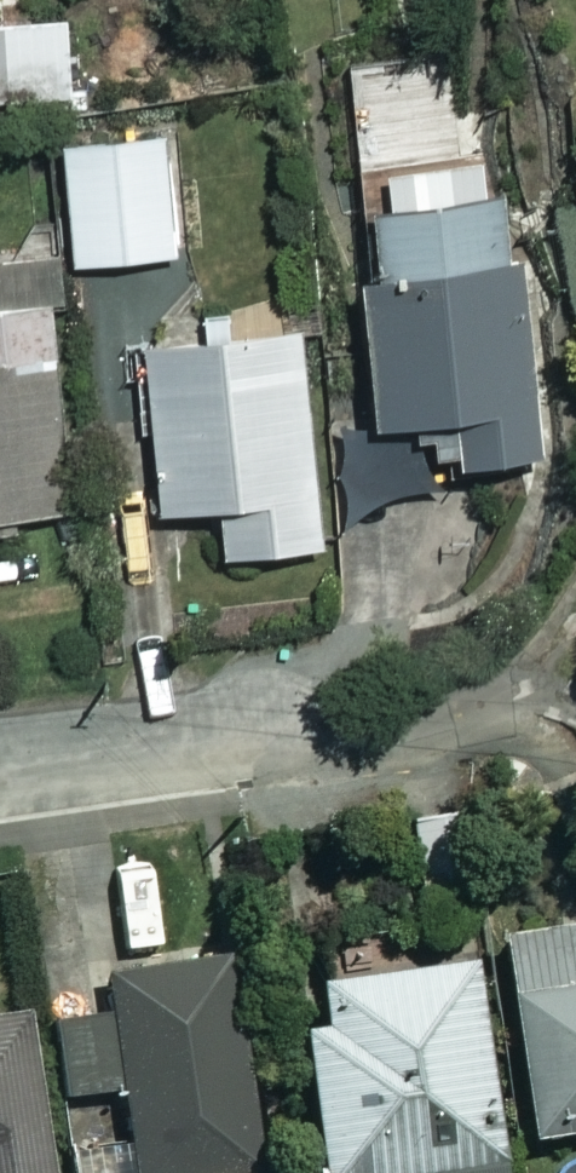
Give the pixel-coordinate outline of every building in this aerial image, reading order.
[(82,22),(3,23),(4,82),(83,81),(82,22)] [(178,145),(77,150),(82,265),(184,260),(178,145)] [(505,164),(394,174),(397,210),(372,212),(391,424),(462,418),(466,465),(546,457),(528,262),(514,264),(505,164)] [(78,530),(63,304),(0,308),(0,536),(78,530)] [(336,550),(321,330),(261,335),(259,309),(210,313),(212,338),(159,342),(171,514),(234,509),(237,557),(336,550)] [(469,818),(417,822),(421,892),(473,889),(469,818)] [(526,946),(534,1152),(575,1151),(575,945),(526,946)] [(238,966),(117,979),(121,1017),(64,1023),(72,1099),(132,1093),(140,1172),(259,1172),(238,966)] [(327,985),(332,1032),(318,1034),(331,1172),(514,1172),(511,1138),(501,1139),(486,970),(327,985)] [(40,1024),(0,1029),(0,1172),(59,1172),(40,1024)]
